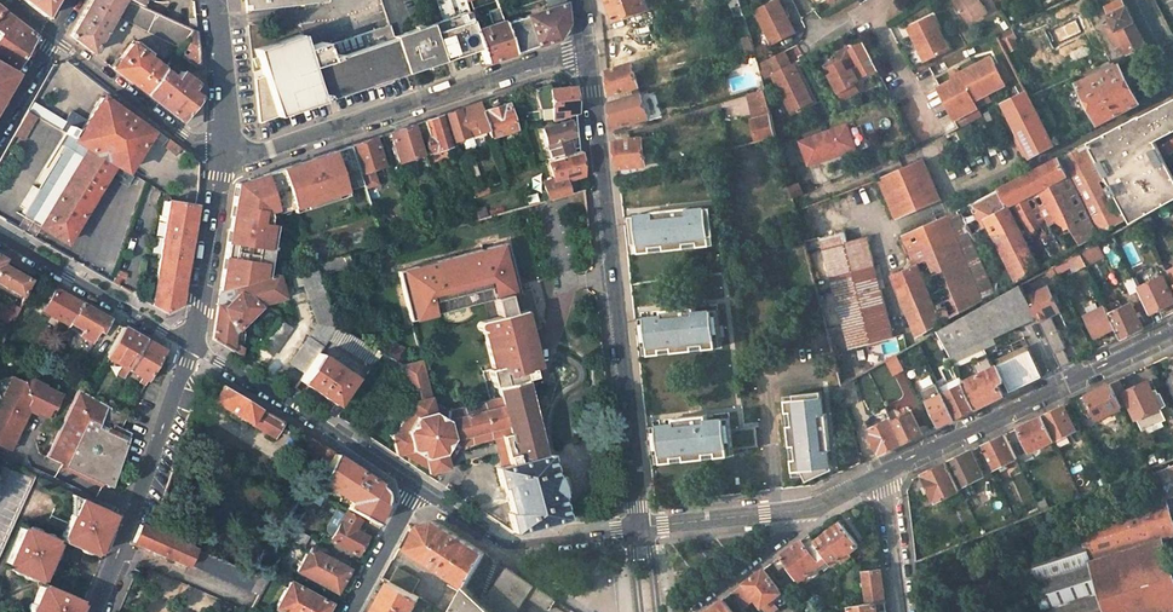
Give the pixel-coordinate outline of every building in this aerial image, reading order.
[(46,17),(56,0),(25,0),(46,17)] [(113,17),(123,0),(90,0),(82,15),(70,35),(93,53),(113,17)] [(195,31),(189,28),(142,6),(137,4),(129,0),(123,0),(113,17),(180,50),(195,31)] [(478,28),(474,29),(479,46),(485,63),(503,56),(513,53),(503,22),(496,0),(469,0),(478,28)] [(503,22),(513,53),(556,38),(564,23),(563,7),(562,0),(541,0),(544,8),(503,22)] [(646,0),(599,0),(600,9),(617,19),(648,8),(646,0)] [(740,0),(728,0),(733,18),(744,14),(740,0)] [(954,4),(968,26),(987,14),(988,14),(988,15),(990,18),(999,12),(996,6),(992,0),(961,0),(954,4)] [(1103,6),(1127,54),(1147,45),(1145,40),(1125,0),(1116,0),(1103,6)] [(778,1),(755,12),(771,45),(793,34),(778,1)] [(15,72),(24,56),(36,36),(0,8),(0,31),(1,32),(0,34),(0,63),(15,72)] [(467,11),(432,22),(444,58),(479,46),(474,29),(467,11)] [(970,30),(990,18),(988,15),(988,14),(987,14),(968,26),(970,30)] [(947,49),(932,16),(910,26),(917,41),(920,40),(928,58),(947,49)] [(444,58),(432,22),(395,34),(406,71),(444,58)] [(326,41),(306,47),(302,34),(258,49),(266,75),(255,78),(260,121),(406,71),(395,34),(392,24),(327,45),(326,41)] [(195,31),(180,50),(178,53),(194,72),(201,69),(199,50),(197,32),(195,31)] [(1007,55),(1017,50),(1013,43),(1016,41),(1011,33),(998,40),(1007,55)] [(925,59),(928,58),(920,40),(917,41),(925,59)] [(165,71),(149,58),(152,54),(137,42),(134,45),(131,44),(112,68),(123,76),(146,94),(165,71)] [(848,49),(835,56),(837,60),(824,66),(841,100),(856,92),(852,84),(863,79),(862,78),(876,71),(864,46),(851,53),(849,51),(848,49)] [(799,82),(793,67),(790,68),(783,53),(767,60),(774,76),(772,77),(789,114),(806,106),(796,83),(799,82)] [(988,57),(961,71),(975,99),(1003,85),(988,57)] [(3,94),(15,72),(0,63),(0,92),(3,94)] [(1141,104),(1121,64),(1078,82),(1091,110),(1100,105),(1108,120),(1141,104)] [(640,95),(633,65),(607,73),(609,86),(611,104),(640,95)] [(165,71),(146,94),(165,109),(183,123),(201,99),(192,92),(197,85),(181,72),(175,79),(165,71)] [(975,99),(961,71),(956,74),(957,76),(934,88),(951,121),(975,108),(971,101),(975,99)] [(796,83),(806,106),(809,105),(799,82),(796,83)] [(551,109),(549,88),(548,88),(547,85),(533,90),(539,110),(551,109)] [(551,109),(552,120),(575,113),(572,86),(549,88),(551,109)] [(764,89),(749,94),(755,118),(752,119),(758,142),(776,137),(764,89)] [(1028,94),(1005,105),(1012,118),(1032,159),(1056,146),(1052,139),(1028,94)] [(613,125),(613,131),(649,119),(640,95),(611,104),(613,125)] [(103,97),(77,140),(89,148),(41,228),(68,243),(116,164),(128,171),(151,132),(131,117),(123,111),(103,97)] [(492,98),(480,102),(483,112),(488,129),(490,137),(515,129),(508,104),(496,108),(492,98)] [(202,102),(201,99),(183,123),(189,128),(191,129),(202,120),(202,102)] [(488,129),(483,112),(480,102),(465,107),(446,113),(453,140),(488,129)] [(1170,202),(1172,201),(1172,170),(1157,141),(1172,132),(1172,102),(1143,117),(1141,116),(905,235),(914,257),(891,268),(920,336),(1131,219),(1133,223),(1137,221),(1144,217),(1150,213),(1170,202)] [(29,110),(33,113),(53,125),(55,121),(31,106),(29,110)] [(126,106),(123,111),(131,117),(134,112),(130,109),(126,106)] [(33,113),(29,110),(15,134),(19,136),(33,113)] [(446,113),(433,118),(424,121),(430,139),(424,141),(428,153),(455,144),(453,140),(446,113)] [(576,120),(541,130),(550,160),(579,150),(577,135),(576,120)] [(389,133),(399,162),(423,154),(413,125),(403,128),(389,133)] [(840,155),(832,132),(800,142),(808,166),(840,155)] [(1057,136),(1052,139),(1056,146),(1061,144),(1057,136)] [(167,138),(164,141),(178,152),(181,149),(167,138)] [(363,142),(351,146),(359,174),(384,166),(374,138),(363,142)] [(657,139),(615,143),(618,170),(638,169),(639,176),(660,170),(657,139)] [(77,140),(29,221),(41,228),(89,148),(77,140)] [(1169,142),(1162,146),(1168,153),(1172,151),(1172,141),(1169,142)] [(250,180),(234,194),(226,251),(220,292),(268,278),(275,232),(272,231),(274,221),(269,221),(270,217),(269,214),(285,209),(287,214),(305,208),(306,210),(344,197),(344,195),(364,189),(359,174),(351,146),(317,157),(265,175),(250,180)] [(579,150),(550,160),(547,160),(553,178),(547,182),(545,188),(547,201),(567,195),(564,182),(581,175),(580,163),(579,150)] [(940,198),(922,158),(879,179),(898,220),(940,198)] [(784,183),(777,185),(778,192),(786,190),(784,183)] [(478,184),(466,187),(470,200),(482,196),(478,184)] [(792,200),(802,195),(797,186),(789,189),(792,200)] [(168,212),(153,306),(159,309),(166,313),(181,308),(196,206),(169,202),(169,204),(163,203),(162,211),(168,212)] [(652,216),(630,218),(633,254),(714,246),(711,209),(690,211),(689,209),(652,213),(652,216)] [(466,213),(467,219),(454,222),(455,226),(476,221),(473,212),(466,213)] [(1144,217),(1146,223),(1153,220),(1150,213),(1144,217)] [(848,353),(895,341),(868,240),(847,245),(845,234),(818,241),(848,353)] [(387,235),(379,237),(382,247),(389,245),(387,235)] [(521,312),(523,322),(535,319),(524,279),(513,283),(499,235),(480,240),(482,246),(478,247),(476,241),(415,257),(417,263),(412,264),(411,258),(392,264),(405,314),(488,291),(496,318),(521,312)] [(1098,243),(1081,252),(1085,260),(1087,265),(1104,256),(1098,243)] [(1081,252),(1055,267),(1059,274),(1085,260),(1081,252)] [(353,255),(322,263),(325,277),(347,270),(347,268),(356,265),(353,255)] [(21,294),(31,277),(2,260),(4,258),(0,256),(0,282),(21,294)] [(325,277),(322,263),(315,265),(319,279),(325,277)] [(315,326),(289,366),(302,375),(315,356),(325,342),(333,328),(319,279),(315,265),(289,274),(295,290),(304,287),(315,326)] [(1055,267),(1045,273),(1048,280),(1059,274),(1055,267)] [(1172,303),(1172,291),(1165,275),(1139,287),(1152,313),(1172,303)] [(231,332),(236,327),(260,303),(282,297),(286,296),(285,290),(288,289),(285,277),(277,279),(277,276),(268,278),(220,292),(213,341),(235,354),(238,334),(230,334),(231,332)] [(1024,285),(941,331),(953,357),(1039,316),(1029,297),(1024,285)] [(1052,316),(1060,311),(1049,287),(1029,297),(1039,316),(1041,321),(1052,316)] [(64,293),(56,288),(44,309),(69,324),(81,303),(64,293)] [(1107,306),(1117,328),(1121,338),(1144,327),(1132,303),(1123,307),(1120,300),(1107,306)] [(79,333),(91,340),(97,328),(101,330),(108,318),(100,314),(81,303),(69,324),(81,330),(79,333)] [(1117,328),(1107,306),(1085,317),(1095,338),(1117,328)] [(696,308),(662,311),(663,318),(641,319),(644,356),(717,350),(714,313),(696,314),(696,308)] [(489,388),(493,387),(519,381),(530,378),(528,371),(534,370),(523,322),(521,312),(496,318),(476,323),(475,328),(478,331),(480,331),(489,369),(485,370),(489,388)] [(1067,348),(1052,316),(1041,321),(1062,367),(1071,363),(1064,349),(1067,348)] [(275,320),(257,349),(270,357),(288,329),(275,320)] [(122,326),(105,356),(128,369),(144,339),(131,332),(122,326)] [(333,328),(325,342),(369,366),(378,353),(333,328)] [(151,343),(144,339),(128,369),(147,380),(163,350),(151,343)] [(387,339),(378,353),(394,362),(403,348),(387,339)] [(967,385),(978,407),(1006,394),(1000,383),(1007,380),(1012,391),(1027,384),(1045,375),(1032,349),(965,382),(967,385)] [(893,373),(904,368),(898,355),(887,361),(893,373)] [(302,375),(298,382),(334,406),(351,379),(315,356),(302,375)] [(420,359),(399,364),(409,404),(412,415),(405,429),(394,432),(388,434),(394,454),(400,453),(424,468),(426,473),(448,468),(446,462),(458,448),(508,434),(516,463),(495,468),(502,494),(504,494),(509,512),(507,512),(512,532),(564,518),(557,495),(563,494),(559,477),(553,479),(546,454),(540,456),(519,381),(493,387),(496,398),(444,412),(431,399),(422,370),(428,368),(426,361),(421,363),(420,359)] [(37,413),(40,407),(50,412),(52,408),(55,410),(62,394),(46,386),(47,385),(33,378),(24,381),(10,375),(10,377),(0,380),(0,445),(9,450),(17,434),(17,428),(26,408),(37,413)] [(217,392),(221,385),(206,376),(203,383),(217,392)] [(1120,379),(1111,384),(1122,407),(1128,404),(1140,432),(1166,421),(1161,408),(1167,405),(1161,393),(1154,396),(1147,381),(1126,391),(1120,379)] [(851,382),(857,403),(860,402),(854,380),(851,382)] [(857,403),(851,382),(842,386),(848,408),(857,403)] [(1098,419),(1122,407),(1111,384),(1077,400),(1083,411),(1092,407),(1098,419)] [(211,401),(274,438),(283,423),(221,385),(217,392),(211,401)] [(978,407),(967,385),(945,395),(955,418),(978,407)] [(109,406),(79,388),(46,456),(61,463),(59,467),(101,487),(102,483),(113,488),(131,432),(122,428),(103,418),(109,406)] [(821,392),(783,396),(789,439),(791,447),(795,477),(806,476),(809,482),(832,470),(835,469),(831,460),(827,447),(830,446),(826,409),(823,409),(821,392)] [(945,395),(930,402),(941,425),(947,422),(955,418),(945,395)] [(405,429),(412,415),(409,404),(394,432),(405,429)] [(128,416),(109,406),(103,418),(122,428),(128,416)] [(1054,441),(1076,431),(1065,406),(1042,417),(1054,440),(1054,441)] [(40,407),(37,413),(47,419),(50,412),(40,407)] [(913,414),(893,424),(902,444),(922,434),(913,414)] [(708,421),(707,415),(674,419),(674,424),(652,426),(656,465),(734,457),(733,450),(757,448),(755,428),(731,430),(730,418),(708,421)] [(1030,452),(1054,440),(1042,417),(1019,428),(1030,452)] [(868,432),(878,455),(880,454),(902,444),(893,424),(891,421),(868,432)] [(1006,435),(981,446),(993,470),(1017,458),(1014,452),(1006,435)] [(302,449),(312,455),(318,444),(309,438),(302,449)] [(318,444),(312,455),(311,457),(314,464),(325,470),(334,454),(330,451),(318,444)] [(1027,461),(1021,449),(1014,452),(1017,458),(1020,465),(1027,461)] [(960,456),(948,462),(960,488),(983,477),(971,451),(960,456)] [(353,467),(334,454),(325,470),(320,480),(351,501),(347,509),(374,525),(385,504),(384,503),(380,486),(381,485),(353,467)] [(948,462),(921,475),(934,503),(961,490),(960,488),(948,462)] [(1158,473),(1168,497),(1172,496),(1172,467),(1158,473)] [(63,539),(63,541),(94,555),(95,553),(97,553),(98,553),(99,553),(114,516),(112,514),(112,512),(79,497),(71,515),(61,537),(63,539)] [(1081,523),(1082,530),(1084,536),(1075,538),(1027,552),(1044,611),(1172,611),(1172,564),(1166,539),(1172,537),(1172,513),(1168,497),(1081,523)] [(614,502),(609,508),(614,512),(619,505),(614,502)] [(359,522),(343,514),(328,540),(355,555),(365,538),(354,531),(359,522)] [(418,529),(407,548),(466,586),(467,583),(484,554),(457,535),(437,522),(419,526),(418,529)] [(831,560),(834,564),(859,545),(843,523),(817,542),(831,560)] [(23,527),(6,563),(7,565),(8,568),(39,581),(40,580),(41,579),(42,579),(43,579),(58,542),(57,541),(57,538),(26,525),(25,526),(24,527),(23,527)] [(188,564),(257,596),(265,582),(140,525),(137,532),(133,541),(187,566),(188,564)] [(306,537),(293,530),(287,540),(301,548),(306,537)] [(1082,530),(1073,532),(1075,538),(1084,536),(1082,530)] [(831,560),(817,542),(811,534),(783,555),(794,571),(793,572),(799,581),(801,580),(801,581),(821,565),(822,567),(831,560)] [(347,570),(308,548),(294,571),(335,593),(347,570)] [(419,580),(397,568),(389,582),(411,594),(419,580)] [(462,593),(451,611),(515,611),(527,594),(546,607),(552,599),(519,577),(507,568),(485,600),(467,583),(466,586),(462,593)] [(765,568),(746,583),(763,606),(782,592),(765,568)] [(882,570),(864,571),(868,603),(886,601),(882,570)] [(411,594),(389,582),(372,611),(410,611),(418,598),(411,594)] [(82,599),(45,583),(44,584),(43,584),(42,584),(41,584),(28,611),(79,611),(83,603),(82,602),(81,601),(82,599)] [(282,611),(324,611),(328,605),(288,583),(275,608),(282,611)] [(462,593),(448,586),(435,607),(444,611),(451,611),(462,593)] [(749,600),(740,587),(734,592),(743,605),(749,600)] [(723,599),(706,611),(733,611),(723,599)] [(886,601),(868,603),(850,605),(851,611),(887,611),(886,601)]
